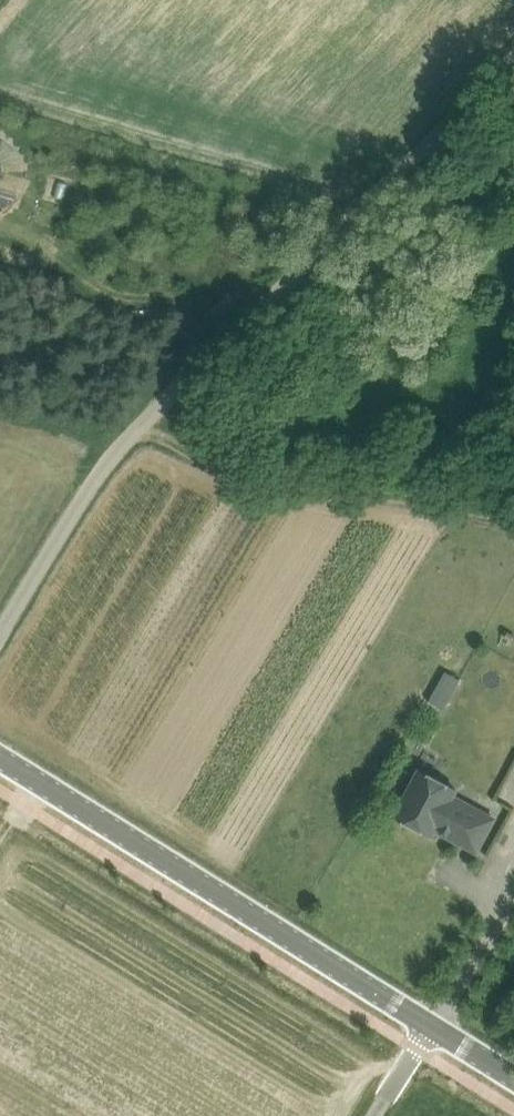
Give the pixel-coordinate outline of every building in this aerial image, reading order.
[(462,679),(447,670),(440,681),(455,690),(462,679)] [(420,769),(396,814),(433,834),(436,828),(477,851),(495,818),(454,795),(458,789),(420,769)]
